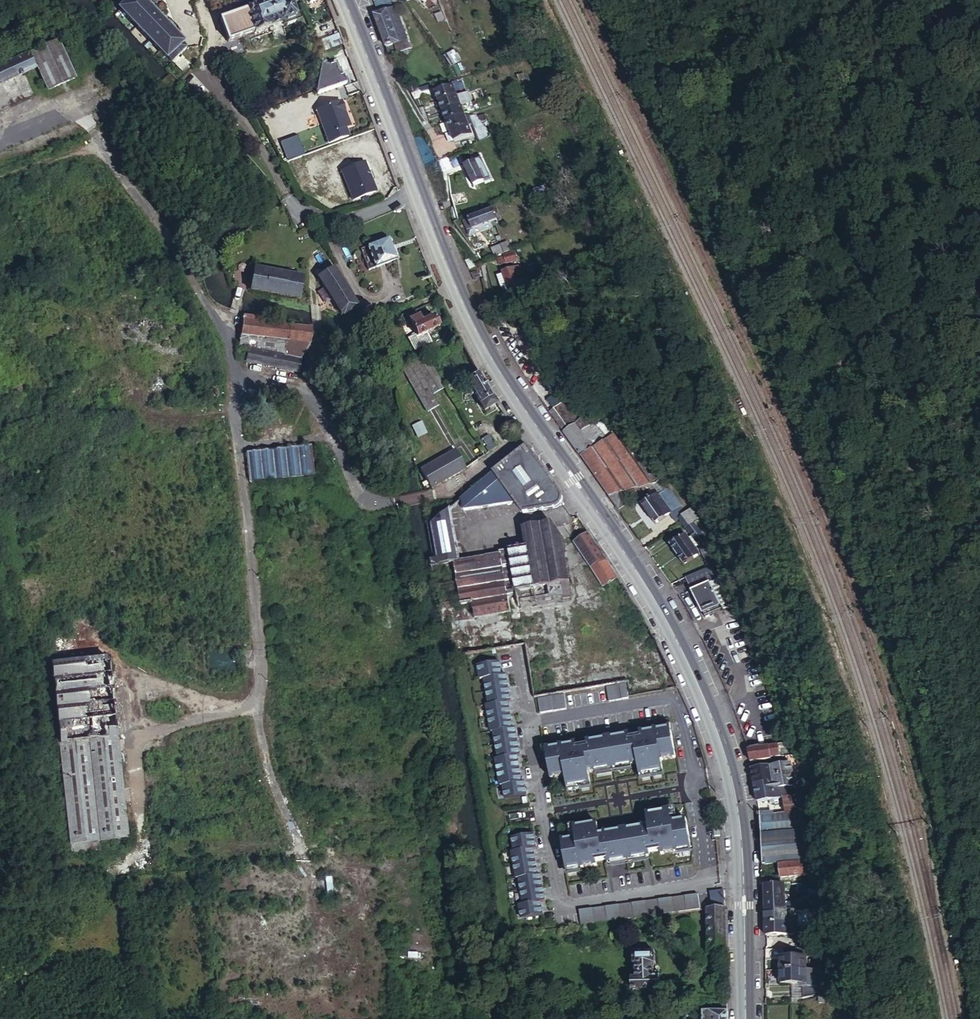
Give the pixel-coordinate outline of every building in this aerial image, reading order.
[(158,48),(161,51),(171,62),(185,48),(141,0),(130,0),(120,9),(124,13),(158,48)] [(246,9),(247,10),(242,12),(237,13),(233,15),(219,20),(227,43),(252,34),(255,40),(288,28),(287,27),(294,24),(293,21),(298,19),(291,0),(286,2),(285,0),(262,0),(255,2),(256,5),(246,9)] [(373,1),(377,12),(386,9),(387,12),(394,9),(395,8),(392,0),(377,0),(373,1)] [(387,12),(373,17),(379,33),(399,25),(394,9),(387,12)] [(324,32),(336,27),(334,23),(323,27),(324,32)] [(399,25),(379,33),(388,57),(394,55),(397,61),(407,57),(410,49),(407,40),(405,40),(399,25)] [(60,45),(34,57),(50,95),(77,83),(60,45)] [(39,68),(33,54),(0,69),(0,86),(39,68)] [(340,68),(321,72),(325,91),(344,87),(340,68)] [(144,93),(135,81),(126,88),(134,99),(144,93)] [(456,96),(465,93),(461,84),(450,87),(434,94),(438,104),(456,96)] [(469,103),(465,93),(456,96),(459,106),(460,106),(469,103)] [(456,96),(438,104),(442,113),(459,106),(456,96)] [(340,102),(315,111),(328,145),(348,136),(345,128),(339,114),(344,113),(340,102)] [(474,113),(469,103),(460,106),(459,106),(464,116),(474,113)] [(459,106),(442,113),(446,123),(464,116),(459,106)] [(344,113),(339,114),(345,128),(349,126),(344,113)] [(464,116),(446,123),(450,133),(467,125),(464,116)] [(468,125),(467,125),(450,133),(454,142),(472,135),(468,125)] [(289,162),(306,156),(299,137),(282,143),(289,162)] [(441,162),(444,169),(452,166),(449,159),(441,162)] [(475,163),(483,181),(489,179),(481,161),(475,163)] [(364,162),(361,163),(369,184),(372,183),(364,162)] [(483,183),(483,181),(475,163),(475,162),(464,167),(473,187),(483,183)] [(341,170),(352,199),(375,190),(372,183),(369,184),(361,163),(341,170)] [(449,197),(452,205),(466,200),(463,192),(449,197)] [(462,222),(467,233),(493,221),(495,221),(490,210),(462,222)] [(493,221),(467,233),(469,237),(495,225),(493,221)] [(385,237),(363,246),(371,267),(392,259),(385,237)] [(371,267),(363,246),(356,248),(364,269),(371,267)] [(496,257),(505,253),(503,246),(493,250),(496,257)] [(497,260),(500,267),(515,261),(513,253),(497,260)] [(471,258),(464,261),(468,269),(475,266),(471,258)] [(506,267),(507,270),(518,266),(520,264),(519,261),(511,264),(511,265),(506,267)] [(501,275),(506,287),(510,297),(529,289),(526,282),(519,285),(515,276),(521,274),(518,266),(507,270),(500,273),(501,275)] [(315,278),(337,314),(341,316),(356,307),(332,267),(315,278)] [(252,269),(247,291),(297,300),(301,278),(252,269)] [(469,273),(473,281),(479,278),(476,270),(469,273)] [(500,290),(506,287),(501,275),(495,277),(500,290)] [(532,333),(519,301),(496,314),(501,324),(511,342),(530,374),(547,363),(549,362),(550,361),(543,350),(538,342),(532,333)] [(264,319),(248,315),(242,346),(253,349),(251,360),(301,370),(303,358),(307,354),(312,337),(263,322),(264,319)] [(406,321),(415,338),(437,327),(431,316),(422,321),(421,319),(418,321),(415,316),(406,321)] [(440,386),(423,356),(401,369),(430,423),(440,386)] [(551,363),(550,361),(549,362),(547,363),(530,374),(540,388),(560,374),(551,363)] [(489,388),(481,374),(469,382),(486,411),(498,404),(489,388)] [(570,433),(585,454),(598,446),(586,428),(592,423),(587,416),(589,414),(568,385),(552,397),(559,407),(555,410),(570,433)] [(213,402),(225,400),(224,389),(211,390),(213,402)] [(586,428),(598,446),(612,435),(597,420),(598,419),(593,412),(589,414),(587,416),(592,423),(586,428)] [(618,432),(621,429),(609,415),(603,418),(618,432)] [(612,435),(618,432),(603,418),(599,420),(598,419),(597,420),(612,435)] [(414,427),(419,438),(427,435),(423,423),(414,427)] [(637,452),(621,429),(618,432),(612,435),(598,446),(585,454),(601,476),(637,452)] [(491,452),(500,446),(493,436),(488,440),(490,443),(488,446),(491,452)] [(255,480),(320,472),(316,445),(252,452),(255,480)] [(527,446),(465,499),(466,509),(517,500),(524,510),(553,505),(558,501),(560,498),(560,494),(560,492),(527,446)] [(426,468),(436,486),(468,467),(458,449),(426,468)] [(614,495),(625,492),(652,483),(662,480),(665,478),(670,469),(637,452),(601,476),(614,495)] [(662,480),(652,483),(660,494),(671,485),(662,480)] [(674,483),(671,485),(660,494),(648,503),(660,522),(677,510),(676,508),(673,504),(683,497),(674,483)] [(614,495),(624,509),(633,503),(625,492),(614,495)] [(685,501),(683,497),(673,504),(676,508),(685,501)] [(439,502),(429,507),(432,525),(451,510),(449,505),(444,501),(439,502)] [(698,519),(710,510),(706,503),(694,512),(698,519)] [(451,510),(432,525),(455,658),(459,678),(468,677),(465,657),(527,646),(536,702),(585,694),(579,654),(577,637),(575,627),(561,537),(550,521),(523,525),(526,542),(500,546),(500,550),(460,557),(457,546),(454,525),(452,514),(451,510)] [(470,512),(452,514),(454,525),(471,521),(470,512)] [(687,517),(689,521),(692,524),(698,519),(694,512),(687,517)] [(692,524),(706,543),(712,539),(698,519),(692,524)] [(471,521),(454,525),(457,546),(475,544),(471,521)] [(619,577),(587,530),(575,540),(606,586),(619,577)] [(677,545),(689,562),(705,551),(692,534),(677,545)] [(691,574),(711,614),(728,605),(729,608),(742,602),(723,562),(715,566),(713,564),(691,574)] [(497,795),(523,791),(503,672),(499,673),(497,658),(475,662),(480,692),(497,795)] [(55,671),(64,751),(123,744),(121,724),(115,670),(114,664),(55,671)] [(605,685),(607,699),(627,696),(626,683),(605,685)] [(671,725),(539,740),(543,774),(559,773),(560,784),(589,780),(587,765),(632,760),(634,774),(659,771),(657,755),(674,753),(671,725)] [(794,754),(794,752),(800,735),(761,747),(753,749),(754,760),(776,756),(776,755),(786,753),(789,755),(794,754)] [(123,744),(64,751),(75,850),(103,847),(103,845),(102,840),(116,838),(133,836),(123,744)] [(770,789),(799,784),(795,762),(790,763),(769,766),(772,780),(768,780),(770,789)] [(789,812),(805,809),(804,805),(799,784),(770,789),(768,780),(772,780),(769,766),(756,769),(762,800),(786,796),(789,812)] [(366,798),(367,810),(375,810),(374,798),(366,798)] [(555,836),(559,864),(601,858),(601,857),(689,844),(685,812),(671,814),(670,804),(640,808),(642,821),(596,828),(594,817),(567,821),(569,834),(555,836)] [(764,822),(768,864),(783,862),(822,859),(811,826),(806,812),(805,809),(789,812),(776,814),(776,820),(764,822)] [(763,811),(764,822),(776,820),(776,814),(775,812),(775,810),(763,811)] [(507,834),(519,916),(540,913),(538,900),(541,899),(531,831),(507,834)] [(825,858),(822,859),(783,862),(785,875),(827,871),(825,858)] [(794,887),(794,891),(801,891),(808,888),(808,880),(794,881),(794,887)] [(351,882),(339,882),(339,898),(352,897),(351,882)] [(768,883),(769,909),(790,908),(789,897),(795,896),(794,891),(794,887),(789,887),(788,882),(768,883)] [(697,894),(577,907),(579,923),(699,910),(697,894)] [(724,903),(706,905),(706,949),(724,949),(724,903)] [(769,909),(769,921),(797,919),(797,911),(790,911),(790,908),(769,909)] [(769,921),(770,933),(791,933),(791,931),(797,931),(798,927),(797,919),(769,921)] [(783,956),(784,970),(793,970),(809,969),(809,955),(814,955),(813,945),(791,946),(791,956),(783,956)] [(822,963),(822,945),(813,945),(814,955),(814,963),(816,963),(822,963)] [(655,948),(628,948),(628,960),(632,960),(633,980),(628,981),(628,994),(655,994),(655,980),(651,980),(651,960),(655,960),(655,948)] [(793,970),(784,970),(784,982),(810,983),(809,969),(793,970)] [(819,986),(818,969),(816,969),(809,969),(810,983),(810,986),(819,986)] [(818,993),(819,986),(810,986),(810,995),(814,996),(818,993)] [(723,1008),(700,1007),(700,1018),(723,1018),(723,1008)]
